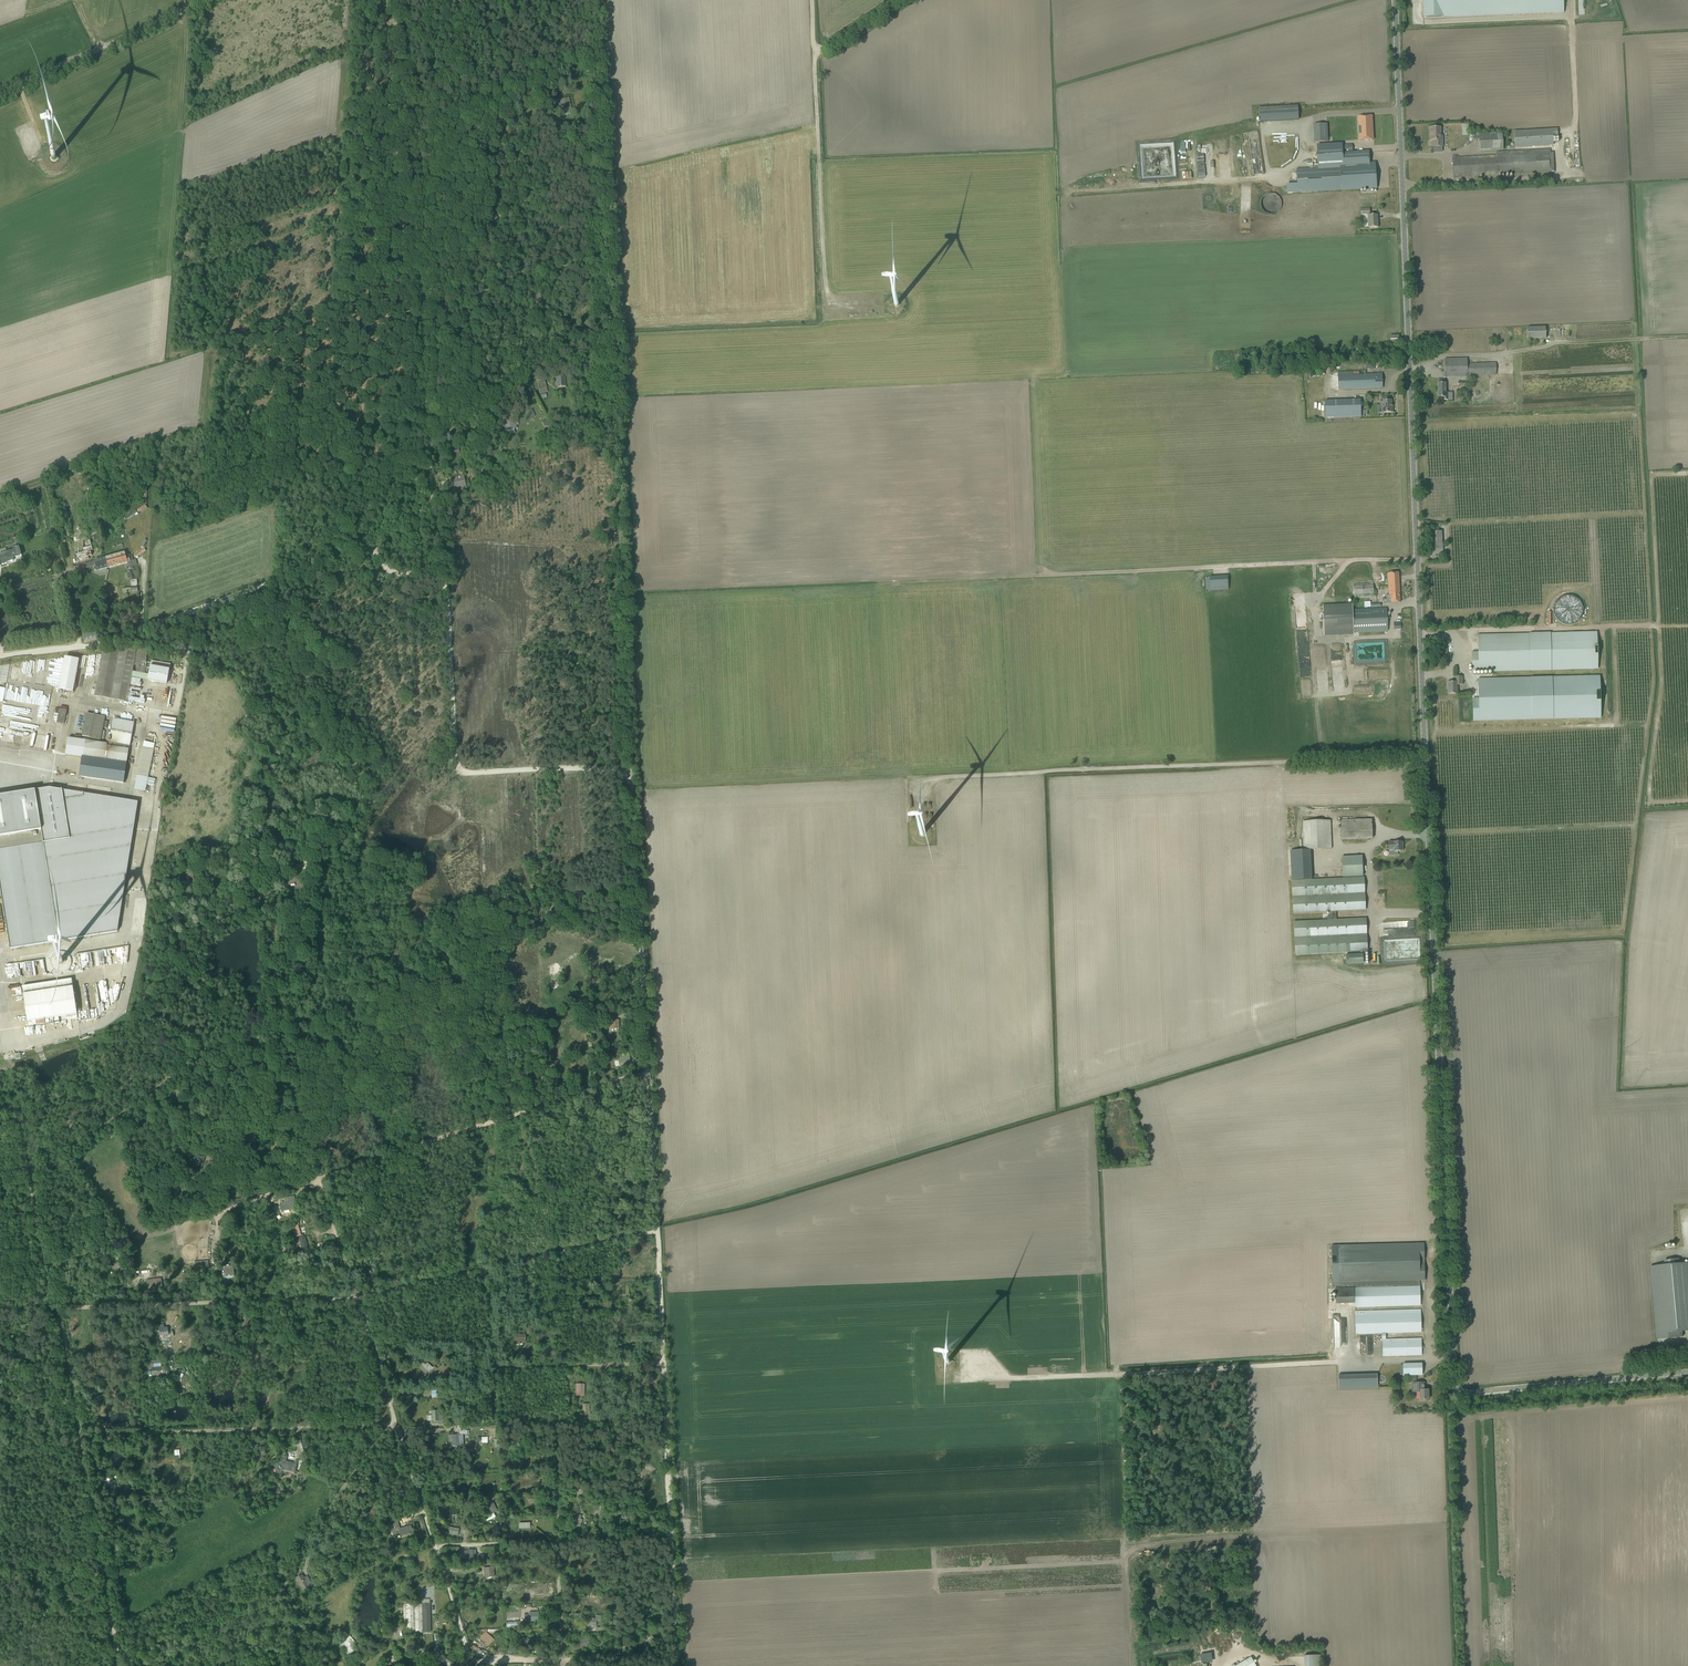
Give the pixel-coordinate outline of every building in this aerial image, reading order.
[(1563,0),(1423,0),(1423,18),(1564,13),(1563,0)] [(559,99),(562,110),(572,106),(568,96),(559,99)] [(1260,107),(1261,121),(1300,120),(1299,106),(1260,107)] [(1373,140),(1372,116),(1358,117),(1358,122),(1358,126),(1362,126),(1363,134),(1359,134),(1359,141),(1373,140)] [(1328,142),(1327,124),(1313,125),(1314,143),(1328,142)] [(1432,140),(1433,147),(1442,147),(1442,138),(1440,138),(1440,128),(1430,128),(1430,141),(1432,140)] [(1558,137),(1557,129),(1514,131),(1515,148),(1553,146),(1553,137),(1558,137)] [(1478,134),(1479,151),(1503,150),(1503,133),(1478,134)] [(1352,145),(1342,145),(1342,144),(1317,146),(1318,169),(1296,170),(1298,192),(1377,188),(1375,163),(1370,163),(1369,151),(1353,152),(1352,145)] [(1457,155),(1453,156),(1453,158),(1452,158),(1453,178),(1468,177),(1468,178),(1470,178),(1470,177),(1554,172),(1553,152),(1550,152),(1550,149),(1496,152),(1496,155),(1457,157),(1457,155)] [(1281,207),(1281,204),(1281,201),(1280,198),(1277,196),(1275,195),(1272,194),(1269,194),(1266,195),(1264,197),(1262,199),(1261,202),(1261,205),(1261,207),(1262,210),(1263,211),(1266,213),(1268,214),(1271,215),(1274,214),(1277,213),(1279,211),(1280,209),(1281,207)] [(1368,215),(1368,228),(1378,227),(1377,215),(1368,215)] [(439,300),(442,304),(452,299),(449,295),(439,300)] [(579,314),(578,322),(591,323),(592,315),(579,314)] [(1545,338),(1545,327),(1527,328),(1527,339),(1545,338)] [(1496,363),(1466,364),(1466,359),(1445,359),(1445,377),(1466,376),(1466,375),(1496,375),(1496,363)] [(1338,375),(1338,390),(1382,388),(1382,373),(1381,373),(1381,374),(1338,375)] [(536,383),(540,390),(548,386),(544,379),(536,383)] [(1452,400),(1452,392),(1446,392),(1445,383),(1438,384),(1438,398),(1443,398),(1443,400),(1448,400),(1452,400)] [(1387,397),(1380,397),(1381,406),(1382,406),(1382,413),(1392,412),(1392,407),(1391,401),(1387,401),(1387,397)] [(1325,401),(1325,418),(1361,417),(1361,400),(1325,401)] [(521,413),(524,419),(531,416),(528,410),(521,413)] [(503,418),(505,427),(515,424),(513,416),(503,418)] [(475,425),(479,434),(486,430),(482,422),(475,425)] [(448,452),(450,458),(461,453),(458,447),(448,452)] [(85,475),(83,467),(72,471),(75,479),(85,475)] [(452,480),(454,489),(467,486),(465,477),(452,480)] [(66,523),(70,521),(64,504),(58,507),(63,521),(65,520),(66,523)] [(124,518),(126,520),(135,514),(136,516),(138,514),(135,510),(124,518)] [(64,539),(69,537),(67,529),(62,531),(61,526),(58,526),(61,539),(62,539),(61,539),(63,546),(65,545),(64,539)] [(96,543),(104,540),(98,527),(90,530),(96,543)] [(1432,549),(1432,554),(1442,554),(1441,531),(1428,532),(1429,549),(1432,549)] [(19,546),(12,548),(13,550),(7,552),(6,548),(0,550),(0,560),(2,565),(11,563),(10,561),(14,560),(14,559),(14,558),(22,556),(19,546)] [(144,548),(134,555),(137,559),(139,558),(138,556),(146,551),(144,548)] [(126,556),(125,552),(105,557),(108,568),(127,562),(129,567),(130,568),(129,568),(129,569),(130,569),(130,570),(132,569),(133,569),(133,566),(137,565),(136,559),(133,560),(132,555),(130,555),(128,556),(126,556)] [(97,571),(108,568),(105,557),(83,564),(85,569),(95,566),(97,571)] [(1388,573),(1389,595),(1386,595),(1386,603),(1400,603),(1398,573),(1388,573)] [(1205,577),(1206,591),(1228,590),(1228,576),(1205,577)] [(1353,584),(1354,597),(1374,596),(1373,583),(1353,584)] [(1556,595),(1554,621),(1582,623),(1584,597),(1556,595)] [(1388,631),(1387,608),(1353,610),(1352,605),(1323,606),(1324,635),(1354,633),(1388,631)] [(84,643),(98,640),(94,624),(81,627),(84,643)] [(1598,669),(1597,632),(1478,635),(1478,652),(1471,652),(1472,672),(1598,669)] [(147,647),(103,648),(94,696),(127,702),(132,677),(148,680),(147,680),(167,684),(170,664),(151,660),(150,669),(146,668),(137,666),(136,672),(133,672),(134,666),(146,666),(147,659),(147,647)] [(59,690),(73,692),(79,660),(65,657),(59,690)] [(1601,718),(1600,676),(1478,679),(1479,698),(1473,699),(1473,721),(1601,718)] [(1448,683),(1448,694),(1457,694),(1457,685),(1463,685),(1463,677),(1455,677),(1455,682),(1448,683)] [(59,709),(57,723),(64,724),(67,710),(59,709)] [(246,712),(245,724),(254,725),(256,714),(246,712)] [(86,713),(82,736),(90,738),(101,740),(105,717),(94,714),(94,715),(86,713)] [(110,742),(110,746),(107,746),(107,743),(68,738),(65,755),(82,758),(79,777),(84,778),(83,781),(88,781),(89,778),(124,784),(126,768),(128,768),(129,765),(126,765),(127,763),(129,749),(134,722),(114,718),(110,733),(109,733),(108,737),(107,737),(106,742),(110,742)] [(144,741),(134,789),(145,791),(147,784),(153,786),(154,779),(148,778),(154,749),(153,749),(154,743),(144,741)] [(0,796),(0,889),(9,948),(119,931),(138,801),(50,788),(0,796)] [(417,789),(413,797),(424,802),(427,795),(417,789)] [(306,819),(303,849),(304,849),(304,848),(305,848),(305,847),(309,847),(309,849),(311,849),(311,840),(310,840),(312,820),(306,819)] [(1341,821),(1342,840),(1372,839),(1372,825),(1371,825),(1371,820),(1341,821)] [(1304,822),(1305,851),(1310,850),(1332,850),(1331,821),(1304,822)] [(1388,855),(1398,855),(1398,851),(1403,851),(1403,847),(1403,846),(1403,843),(1402,843),(1402,842),(1393,842),(1388,842),(1388,855)] [(263,850),(254,853),(257,862),(267,858),(263,850)] [(1305,851),(1290,851),(1291,880),(1312,879),(1310,850),(1305,851)] [(302,860),(311,860),(312,856),(310,856),(310,853),(303,852),(303,855),(302,855),(302,859),(302,860)] [(1342,857),(1343,877),(1363,876),(1362,856),(1342,857)] [(141,889),(147,890),(148,885),(149,885),(150,874),(151,874),(152,866),(143,865),(141,889)] [(186,874),(189,887),(196,886),(192,872),(186,874)] [(1292,881),(1293,914),(1329,912),(1336,912),(1365,910),(1364,894),(1363,895),(1363,893),(1364,893),(1363,877),(1292,881)] [(300,897),(300,895),(291,897),(291,896),(286,897),(288,904),(301,901),(300,897)] [(1294,921),(1295,954),(1367,951),(1366,936),(1365,936),(1365,934),(1366,934),(1365,918),(1336,920),(1336,912),(1329,912),(1330,916),(1327,916),(1327,920),(1294,921)] [(180,917),(165,924),(167,929),(182,922),(180,917)] [(623,941),(607,943),(609,951),(622,949),(622,947),(624,947),(623,941)] [(1363,954),(1346,955),(1346,964),(1363,963),(1363,954)] [(72,987),(25,993),(29,1024),(76,1018),(72,987)] [(607,1004),(609,1004),(609,1008),(617,1008),(617,999),(609,999),(607,999),(607,1004)] [(608,1020),(608,1029),(618,1029),(619,1020),(608,1020)] [(337,1024),(332,1028),(339,1035),(344,1030),(337,1024)] [(89,1032),(78,1035),(80,1041),(91,1037),(89,1032)] [(258,1042),(256,1050),(265,1052),(267,1045),(258,1042)] [(614,1061),(615,1067),(619,1066),(619,1067),(631,1065),(629,1056),(618,1058),(618,1060),(614,1061)] [(558,1067),(559,1071),(566,1070),(565,1062),(557,1063),(554,1061),(555,1068),(558,1067)] [(578,1063),(580,1073),(587,1071),(585,1062),(578,1063)] [(598,1082),(613,1078),(611,1072),(596,1076),(595,1071),(592,1071),(593,1077),(596,1077),(598,1082)] [(206,1084),(201,1094),(206,1096),(209,1092),(213,1094),(215,1090),(211,1088),(212,1086),(206,1084)] [(240,1134),(232,1137),(237,1150),(245,1146),(240,1134)] [(205,1158),(194,1155),(192,1163),(197,1164),(196,1167),(201,1169),(205,1158)] [(239,1189),(235,1179),(233,1179),(232,1177),(229,1179),(230,1181),(227,1182),(231,1192),(239,1189)] [(165,1186),(174,1204),(184,1198),(182,1195),(184,1194),(176,1180),(165,1186)] [(285,1202),(280,1202),(282,1211),(296,1209),(294,1196),(284,1198),(285,1202)] [(299,1225),(299,1222),(294,1224),(295,1226),(292,1227),(296,1240),(296,1241),(297,1244),(301,1244),(304,1253),(309,1251),(305,1237),(303,1237),(303,1234),(301,1235),(298,1226),(299,1225)] [(281,1248),(279,1249),(280,1253),(289,1251),(288,1246),(284,1246),(284,1244),(281,1245),(281,1248)] [(1425,1281),(1424,1244),(1331,1246),(1332,1289),(1335,1289),(1354,1288),(1420,1286),(1420,1281),(1425,1281)] [(115,1253),(114,1253),(116,1260),(122,1259),(123,1261),(129,1260),(127,1251),(124,1252),(124,1251),(120,1252),(120,1249),(115,1250),(115,1253)] [(224,1267),(226,1279),(234,1278),(233,1265),(228,1266),(228,1265),(225,1265),(224,1256),(220,1257),(220,1260),(221,1260),(221,1264),(221,1265),(221,1267),(224,1267)] [(1657,1339),(1682,1337),(1682,1331),(1687,1331),(1687,1263),(1679,1264),(1679,1259),(1664,1260),(1665,1265),(1650,1267),(1657,1339)] [(195,1262),(195,1273),(209,1271),(208,1261),(195,1262)] [(149,1279),(151,1292),(161,1290),(160,1278),(149,1279)] [(616,1287),(617,1296),(626,1295),(625,1286),(616,1287)] [(1355,1303),(1355,1307),(1415,1306),(1420,1305),(1420,1286),(1354,1288),(1355,1303)] [(1355,1303),(1354,1288),(1335,1289),(1336,1303),(1355,1303)] [(609,1312),(622,1314),(623,1305),(619,1305),(619,1311),(616,1311),(616,1310),(610,1310),(609,1312)] [(1421,1313),(1355,1315),(1356,1334),(1421,1332),(1421,1313)] [(252,1318),(243,1316),(240,1326),(249,1329),(252,1318)] [(159,1328),(155,1329),(156,1333),(157,1333),(157,1334),(159,1333),(160,1336),(163,1335),(163,1336),(169,1335),(167,1327),(164,1328),(163,1324),(158,1325),(159,1328)] [(85,1325),(76,1328),(77,1332),(78,1336),(77,1336),(77,1339),(80,1339),(81,1343),(83,1343),(83,1347),(85,1346),(86,1348),(94,1347),(93,1335),(89,1336),(88,1328),(87,1328),(85,1325)] [(514,1334),(513,1342),(525,1342),(526,1335),(514,1334)] [(1373,1336),(1361,1336),(1361,1353),(1373,1353),(1373,1336)] [(1383,1356),(1421,1355),(1421,1338),(1382,1339),(1383,1356)] [(151,1361),(147,1361),(148,1370),(151,1370),(152,1376),(165,1374),(164,1366),(161,1367),(161,1360),(151,1361)] [(433,1367),(432,1367),(425,1361),(423,1363),(419,1368),(429,1377),(433,1372),(434,1373),(437,1369),(434,1366),(433,1367)] [(1422,1363),(1404,1364),(1404,1376),(1422,1375),(1422,1363)] [(1379,1373),(1340,1374),(1340,1388),(1379,1388),(1379,1373)] [(1428,1399),(1428,1390),(1424,1390),(1424,1383),(1412,1383),(1412,1392),(1420,1392),(1420,1400),(1428,1399)] [(576,1384),(576,1396),(584,1396),(585,1384),(576,1384)] [(644,1387),(629,1386),(629,1394),(634,1395),(635,1392),(644,1392),(644,1387)] [(430,1421),(430,1425),(443,1424),(443,1414),(438,1414),(438,1410),(431,1411),(431,1415),(428,1416),(428,1421),(430,1421)] [(452,1435),(449,1435),(449,1442),(449,1447),(451,1446),(451,1448),(453,1448),(453,1446),(456,1446),(456,1450),(461,1449),(461,1447),(464,1447),(463,1435),(458,1435),(465,1434),(465,1431),(465,1425),(457,1426),(458,1429),(457,1429),(458,1434),(452,1435)] [(283,1455),(282,1460),(273,1465),(278,1474),(285,1470),(295,1472),(297,1464),(286,1461),(287,1456),(283,1455)] [(113,1478),(103,1480),(104,1487),(111,1486),(111,1484),(114,1484),(113,1478)] [(490,1511),(491,1514),(497,1511),(492,1501),(490,1498),(484,1501),(486,1504),(490,1511)] [(152,1513),(159,1511),(157,1501),(152,1502),(150,1503),(152,1513)] [(574,1515),(571,1527),(579,1529),(582,1520),(580,1519),(581,1517),(574,1515)] [(411,1525),(400,1528),(398,1521),(390,1526),(393,1536),(400,1534),(401,1537),(413,1533),(411,1525)] [(476,1524),(467,1529),(469,1533),(478,1529),(476,1524)] [(448,1526),(446,1534),(458,1536),(459,1529),(448,1526)] [(362,1544),(375,1537),(373,1534),(360,1540),(362,1544)] [(122,1545),(124,1551),(130,1549),(132,1550),(137,1548),(138,1550),(146,1547),(145,1541),(142,1541),(140,1537),(128,1541),(129,1542),(122,1545)] [(476,1550),(464,1551),(465,1562),(471,1561),(471,1560),(474,1560),(474,1555),(475,1555),(475,1554),(476,1554),(476,1550)] [(483,1568),(485,1578),(495,1577),(493,1567),(483,1568)] [(298,1576),(296,1577),(303,1591),(313,1585),(307,1576),(304,1577),(302,1574),(298,1577),(298,1576)] [(580,1575),(581,1583),(591,1582),(591,1581),(591,1578),(595,1578),(595,1574),(591,1574),(582,1575),(580,1575)] [(585,1597),(586,1604),(598,1603),(597,1596),(594,1596),(594,1595),(593,1595),(593,1593),(586,1594),(587,1597),(585,1597)] [(422,1604),(404,1605),(403,1632),(431,1632),(430,1604),(430,1602),(422,1602),(422,1604)] [(529,1613),(529,1615),(524,1615),(525,1621),(530,1620),(530,1622),(539,1621),(538,1612),(529,1613)] [(623,1624),(626,1622),(620,1614),(615,1618),(617,1621),(619,1619),(623,1624)] [(588,1618),(588,1626),(596,1626),(596,1622),(601,1622),(601,1615),(595,1615),(595,1619),(588,1618)] [(341,1642),(348,1636),(346,1632),(338,1638),(341,1642)] [(485,1644),(486,1644),(488,1646),(494,1640),(486,1632),(480,1638),(485,1643),(485,1644)] [(653,1632),(648,1635),(651,1641),(657,1637),(653,1632)] [(341,1652),(341,1651),(342,1649),(344,1652),(344,1653),(344,1655),(341,1658),(347,1664),(351,1660),(349,1657),(351,1655),(350,1654),(358,1648),(355,1644),(356,1643),(350,1636),(339,1645),(337,1647),(336,1646),(335,1648),(340,1653),(341,1652)] [(534,1647),(534,1646),(543,1646),(543,1639),(530,1639),(527,1639),(527,1646),(533,1646),(533,1647),(534,1647)] [(579,1640),(580,1647),(589,1646),(589,1644),(591,1644),(591,1640),(588,1641),(588,1639),(579,1640)] [(1213,1653),(1202,1653),(1202,1662),(1213,1662),(1213,1653)] [(1309,1655),(1309,1665),(1322,1665),(1321,1655),(1309,1655)] [(1235,1665),(1257,1665),(1251,1657),(1235,1665)]
